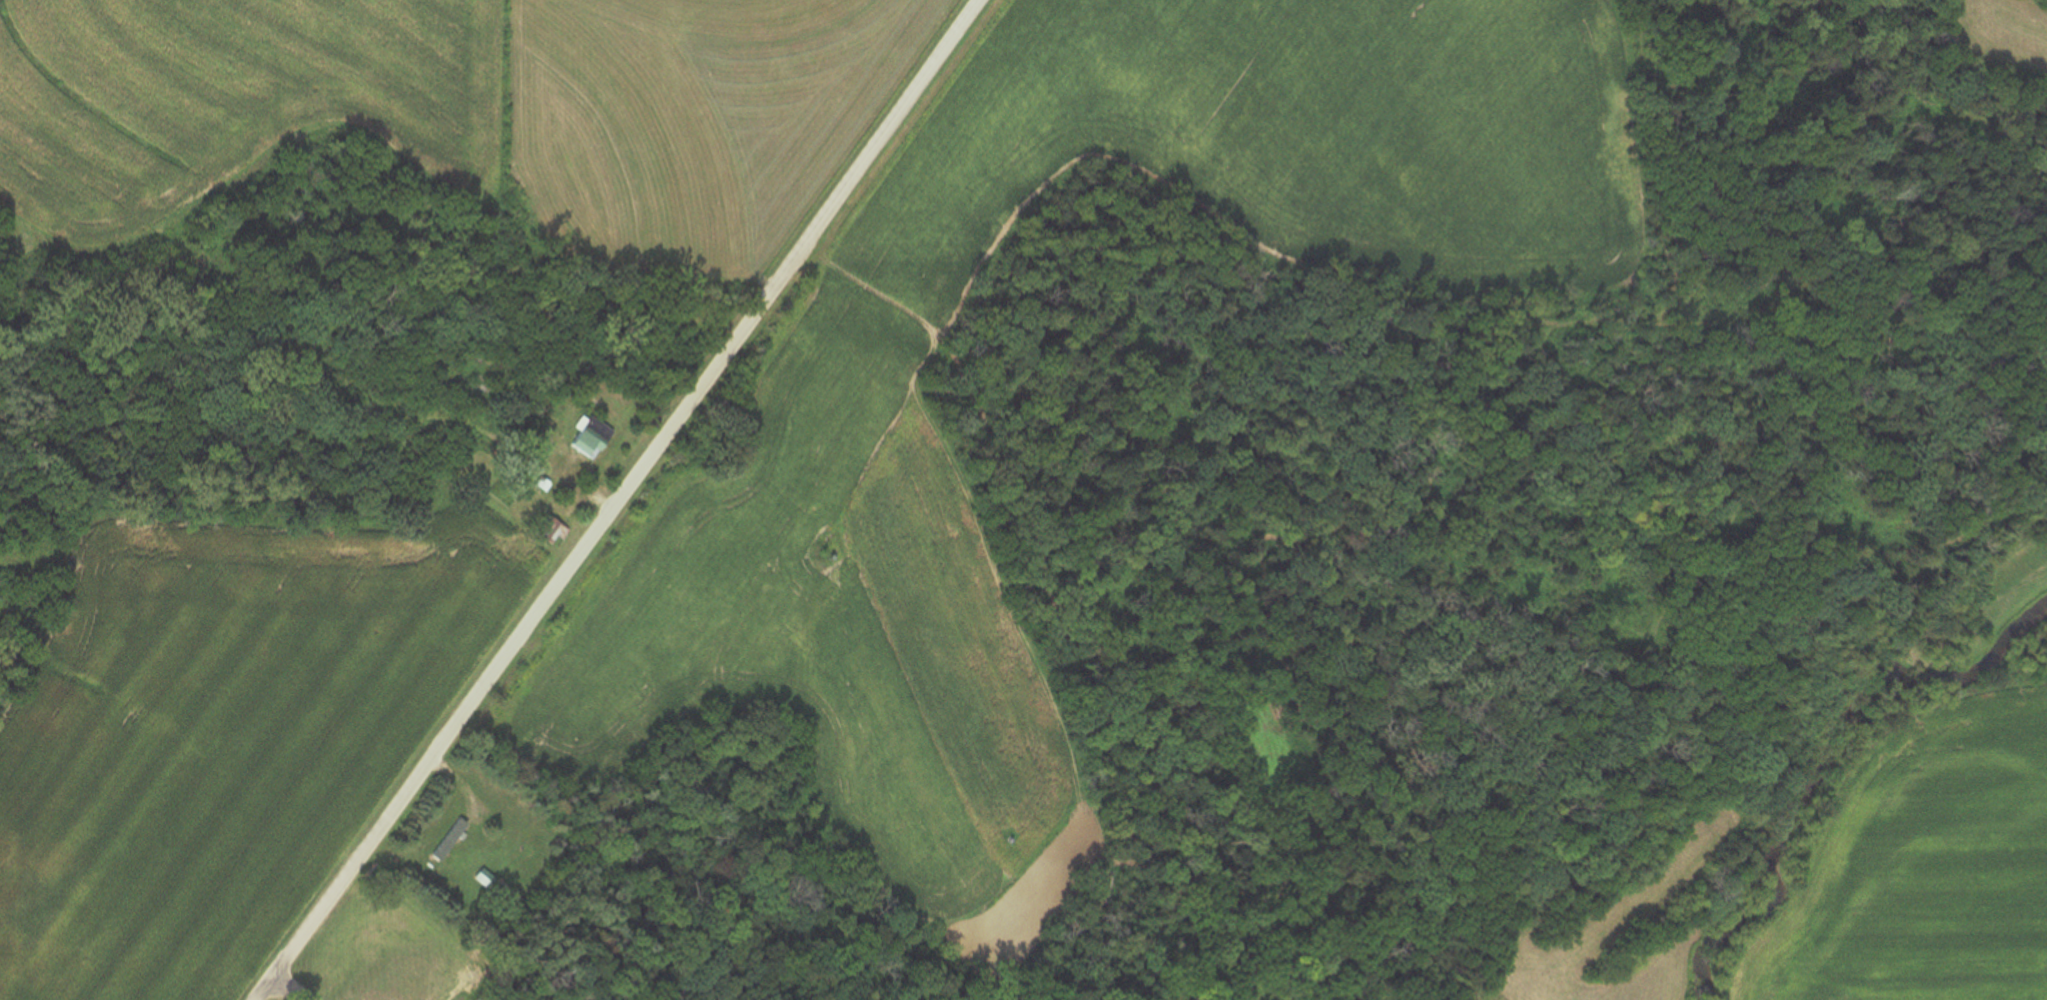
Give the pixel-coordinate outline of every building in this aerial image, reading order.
[(617,434),(590,416),(570,445),(597,463),(617,434)] [(542,539),(558,544),(567,519),(552,514),(542,539)] [(475,826),(463,817),(434,857),(446,866),(475,826)]
